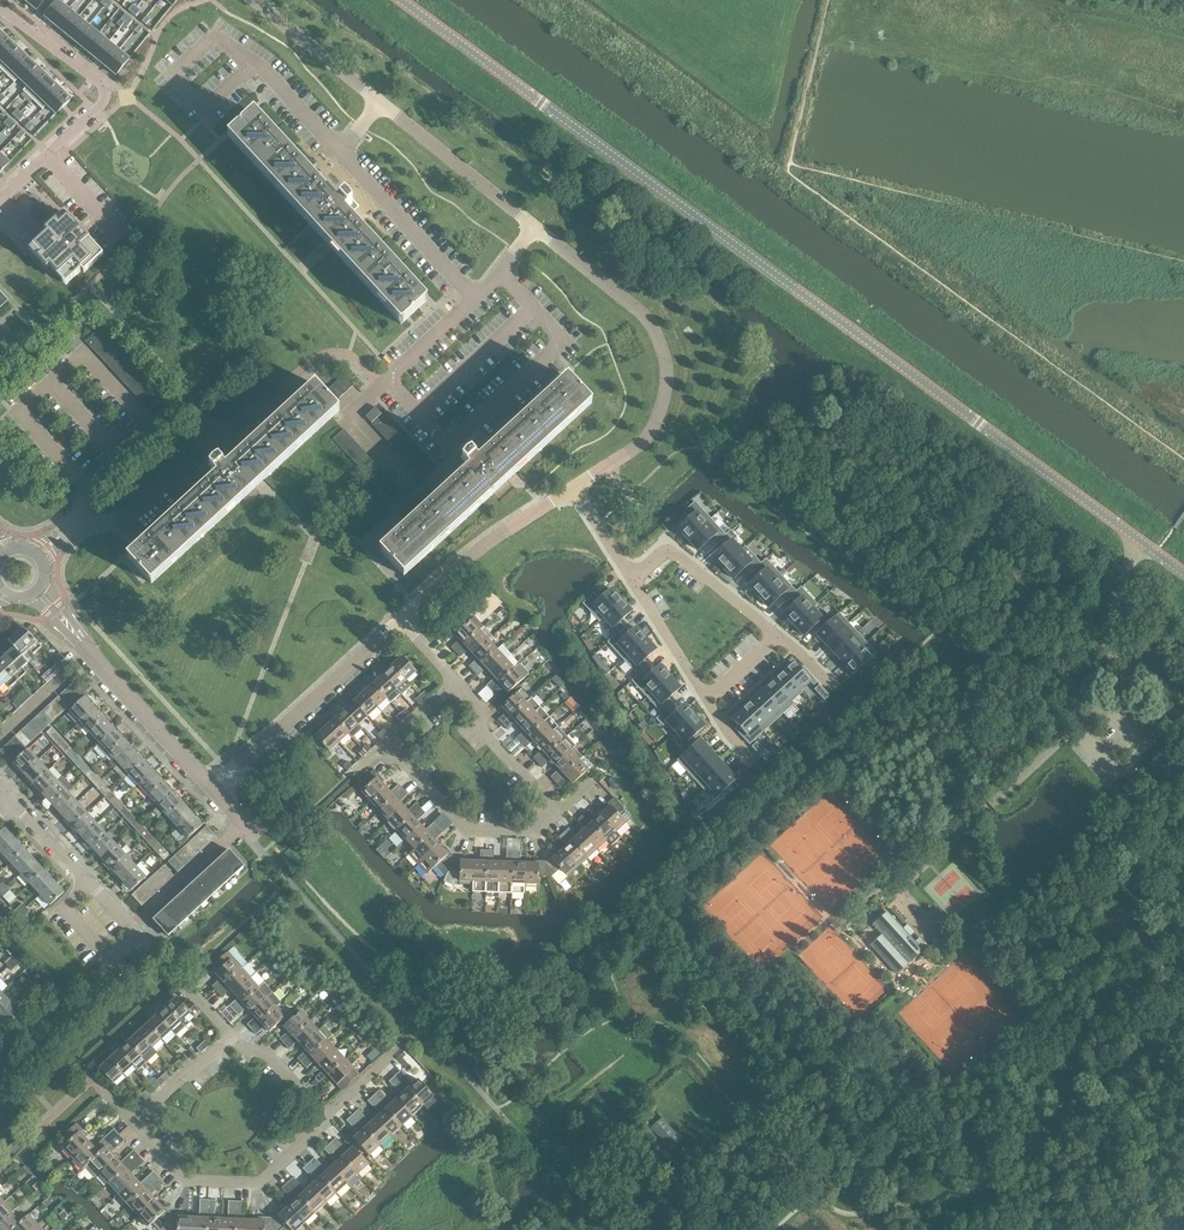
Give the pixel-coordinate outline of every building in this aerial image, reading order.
[(26,2),(37,11),(45,0),(28,0),(26,2)] [(58,1),(45,17),(55,26),(69,9),(58,1)] [(109,1),(104,6),(108,9),(113,4),(109,1)] [(133,5),(128,10),(132,13),(137,8),(133,5)] [(137,8),(132,13),(136,17),(141,11),(137,8)] [(69,9),(55,26),(65,34),(79,17),(69,9)] [(125,14),(121,20),(125,23),(129,17),(125,14)] [(147,16),(142,22),(146,25),(151,19),(147,16)] [(79,17),(65,34),(75,42),(89,26),(79,17)] [(129,17),(125,23),(128,26),(133,20),(129,17)] [(139,25),(134,31),(138,34),(143,29),(139,25)] [(89,26),(75,42),(85,50),(99,34),(89,26)] [(99,34),(85,50),(95,59),(109,42),(99,34)] [(14,45),(5,36),(0,41),(0,60),(14,45)] [(109,42),(95,59),(105,67),(119,50),(109,42)] [(0,60),(0,69),(5,73),(24,54),(14,45),(0,60)] [(119,50),(105,67),(116,76),(129,59),(119,50)] [(24,54),(5,73),(15,83),(19,79),(18,78),(33,63),(24,54)] [(33,63),(18,78),(19,79),(27,87),(42,72),(33,63)] [(27,87),(23,91),(33,100),(52,81),(42,72),(27,87)] [(52,81),(33,100),(43,110),(47,105),(46,105),(61,90),(60,89),(52,81)] [(61,90),(46,105),(47,105),(56,114),(73,97),(62,87),(60,89),(61,90)] [(17,109),(12,115),(16,118),(21,113),(17,109)] [(428,300),(359,226),(351,217),(354,214),(353,213),(350,216),(348,214),(345,211),(353,204),(350,199),(345,195),(322,171),(314,177),(255,112),(229,136),(312,227),(315,225),(322,232),(319,234),(323,238),(402,324),(428,300)] [(21,113),(16,118),(19,121),(24,116),(21,113)] [(9,118),(4,123),(7,127),(12,121),(9,118)] [(12,121),(7,127),(11,130),(16,125),(12,121)] [(30,122),(25,127),(29,131),(34,125),(30,122)] [(22,130),(17,136),(20,139),(25,134),(22,130)] [(10,163),(0,153),(0,173),(10,163)] [(47,233),(29,250),(47,269),(49,267),(58,277),(62,273),(70,281),(82,271),(84,273),(95,263),(91,259),(100,251),(64,213),(45,231),(47,233)] [(91,347),(102,337),(97,332),(86,341),(91,347)] [(96,352),(107,343),(102,337),(91,347),(96,352)] [(101,358),(111,348),(107,343),(96,352),(101,358)] [(106,363),(116,353),(111,348),(101,358),(106,363)] [(110,368),(121,359),(116,353),(106,363),(110,368)] [(115,374),(126,364),(121,359),(110,368),(115,374)] [(120,379),(131,369),(126,364),(115,374),(120,379)] [(125,384),(136,375),(131,369),(120,379),(125,384)] [(130,390),(140,380),(136,375),(125,384),(130,390)] [(349,390),(354,385),(345,375),(340,380),(349,390)] [(398,520),(379,537),(386,545),(380,550),(388,559),(404,576),(494,493),(492,491),(499,484),(502,486),(505,483),(508,481),(516,473),(517,472),(592,403),(576,386),(568,378),(493,446),(493,447),(484,455),(481,452),(477,447),(474,445),(472,447),(460,458),(462,460),(438,482),(445,490),(405,527),(398,520)] [(135,395),(145,386),(140,380),(130,390),(135,395)] [(344,395),(349,390),(340,380),(334,384),(344,395)] [(258,485),(332,417),(339,411),(333,404),(324,394),(315,385),(310,390),(303,383),(283,401),(290,408),(280,418),(273,410),(254,428),(260,436),(234,460),(232,462),(222,452),(208,465),(210,468),(186,490),(193,498),(128,558),(151,584),(242,501),(239,498),(247,491),(249,494),(258,485)] [(333,404),(344,395),(334,384),(324,394),(333,404)] [(140,400),(150,391),(145,386),(135,395),(140,400)] [(144,406),(155,396),(150,391),(140,400),(144,406)] [(160,402),(155,396),(144,406),(149,411),(160,402)] [(376,407),(366,417),(372,423),(382,414),(377,409),(376,407)] [(377,429),(387,419),(382,414),(372,423),(377,429)] [(381,434),(392,425),(387,419),(377,429),(381,434)] [(386,440),(397,430),(392,425),(381,434),(386,440)] [(338,444),(349,435),(344,429),(333,439),(338,444)] [(391,445),(402,436),(397,430),(386,440),(391,445)] [(354,440),(349,435),(338,444),(343,450),(354,440)] [(396,450),(406,441),(402,436),(391,445),(396,450)] [(348,455),(359,445),(354,440),(343,450),(348,455)] [(401,456),(411,446),(406,441),(396,450),(401,456)] [(353,460),(364,451),(359,445),(348,455),(353,460)] [(406,461),(416,452),(411,446),(401,456),(406,461)] [(358,466),(368,456),(364,451),(353,460),(358,466)] [(411,466),(421,457),(416,452),(406,461),(411,466)] [(363,471),(373,462),(368,456),(358,466),(363,471)] [(423,465),(426,462),(421,457),(411,466),(416,472),(419,469),(423,465)] [(368,477),(378,467),(373,462),(363,471),(368,477)] [(431,468),(426,462),(423,465),(427,471),(431,468)] [(427,471),(423,465),(419,469),(424,474),(427,471)] [(383,472),(378,467),(368,477),(372,482),(383,472)] [(424,474),(419,469),(416,472),(421,477),(424,474)] [(388,478),(383,472),(372,482),(377,487),(388,478)] [(393,483),(388,478),(377,487),(382,493),(393,483)] [(398,488),(393,483),(382,493),(387,498),(391,495),(394,492),(398,488)] [(399,497),(403,494),(398,488),(394,492),(399,497)] [(399,497),(394,492),(391,495),(396,500),(399,497)] [(396,500),(391,495),(387,498),(392,503),(396,500)] [(690,517),(678,529),(688,540),(711,519),(695,502),(685,512),(690,517)] [(711,519),(688,540),(699,551),(710,540),(715,545),(720,541),(726,536),(726,535),(711,519)] [(725,546),(713,557),(724,568),(742,551),(741,551),(732,541),(736,537),(731,531),(726,535),(726,536),(720,541),(725,546)] [(742,551),(724,568),(734,579),(746,568),(751,573),(756,569),(761,564),(745,547),(741,551),(742,551)] [(760,574),(749,585),(759,596),(781,576),(766,559),(761,564),(756,569),(760,574)] [(781,576),(759,596),(769,607),(781,596),(786,602),(791,597),(796,592),(781,576)] [(796,603),(784,614),(794,625),(812,608),(813,609),(817,605),(801,588),(796,592),(791,597),(796,603)] [(588,600),(584,604),(599,621),(604,617),(603,617),(621,600),(611,589),(599,600),(594,594),(588,600)] [(590,590),(585,596),(588,600),(594,594),(590,590)] [(501,600),(496,605),(501,609),(506,605),(501,600)] [(621,600),(603,617),(604,617),(613,627),(608,631),(614,637),(619,633),(624,628),(619,622),(631,612),(621,600)] [(812,608),(794,625),(804,636),(816,625),(821,630),(832,621),(826,614),(822,618),(813,609),(812,608)] [(821,630),(817,634),(826,644),(849,624),(839,614),(832,621),(821,630)] [(459,640),(451,648),(455,652),(479,631),(484,627),(475,617),(455,635),(459,640)] [(849,624),(826,644),(835,654),(857,633),(849,624)] [(522,628),(515,633),(518,636),(524,631),(522,628)] [(614,637),(608,642),(623,659),(646,639),(636,628),(624,638),(619,633),(614,637)] [(42,647),(26,630),(21,635),(18,632),(8,641),(14,647),(23,657),(29,663),(36,657),(34,654),(42,647)] [(479,631),(455,652),(460,658),(469,650),(473,654),(488,640),(479,631)] [(857,633),(835,654),(844,663),(866,643),(857,633)] [(646,639),(623,659),(638,676),(643,671),(649,666),(644,661),(656,650),(646,639)] [(477,659),(469,667),(473,672),(497,650),(488,640),(473,654),(477,659)] [(884,641),(879,646),(882,650),(888,645),(884,641)] [(866,643),(844,663),(853,673),(875,653),(866,643)] [(14,647),(4,656),(0,651),(0,662),(18,681),(26,673),(22,669),(29,663),(23,657),(14,647)] [(497,650),(473,672),(478,677),(486,669),(490,673),(506,659),(497,650)] [(596,654),(592,658),(605,676),(611,670),(596,654)] [(395,659),(390,663),(406,681),(416,672),(402,657),(397,661),(395,659)] [(495,678),(486,686),(491,691),(515,669),(506,659),(490,673),(495,678)] [(0,662),(0,689),(5,684),(9,688),(18,681),(0,662)] [(47,683),(62,669),(57,663),(41,677),(47,683)] [(406,681),(390,663),(385,668),(387,670),(383,675),(400,694),(405,690),(406,691),(411,686),(406,681)] [(794,663),(783,673),(800,691),(800,690),(810,681),(809,680),(804,675),(800,670),(794,663)] [(515,669),(491,691),(495,696),(504,688),(508,693),(529,674),(520,664),(515,669)] [(638,676),(633,681),(648,697),(670,677),(660,666),(648,677),(643,671),(638,676)] [(803,667),(800,670),(804,675),(808,672),(803,667)] [(808,672),(804,675),(809,680),(812,677),(808,672)] [(783,673),(773,682),(791,702),(792,702),(802,693),(800,690),(800,691),(783,673)] [(400,694),(383,675),(378,679),(376,676),(371,681),(387,699),(391,703),(400,694)] [(670,677),(648,697),(663,714),(667,710),(673,705),(668,699),(680,688),(670,677)] [(812,677),(809,680),(810,681),(813,686),(817,682),(812,677)] [(387,699),(371,681),(366,685),(368,688),(364,692),(378,707),(387,699)] [(773,682),(763,691),(783,713),(794,704),(792,702),(791,702),(773,682)] [(84,693),(74,683),(69,688),(79,698),(84,693)] [(820,685),(815,690),(818,693),(823,689),(820,685)] [(79,698),(69,688),(64,693),(73,703),(79,698)] [(502,725),(532,698),(522,688),(502,707),(506,712),(498,720),(502,725)] [(823,689),(818,693),(821,697),(826,692),(823,689)] [(424,701),(429,696),(424,691),(420,696),(424,701)] [(763,691),(753,700),(773,723),(783,713),(763,691)] [(378,707),(364,692),(359,696),(357,694),(352,699),(368,716),(378,707)] [(564,692),(560,696),(566,702),(570,698),(564,692)] [(826,692),(821,697),(825,701),(830,696),(826,692)] [(73,703),(64,693),(58,697),(68,708),(73,703)] [(87,696),(70,711),(80,722),(95,708),(92,705),(93,703),(87,696)] [(419,705),(424,701),(420,696),(415,700),(419,705)] [(68,708),(58,697),(53,702),(63,713),(68,708)] [(571,697),(564,704),(573,713),(580,706),(571,697)] [(520,727),(540,708),(532,698),(502,725),(507,730),(515,722),(520,727)] [(368,716),(352,699),(347,703),(349,706),(344,710),(359,725),(368,716)] [(753,700),(743,709),(763,732),(773,723),(753,700)] [(63,713),(53,702),(48,707),(57,718),(63,713)] [(663,714),(657,719),(663,725),(667,721),(676,732),(694,715),(684,704),(672,715),(667,710),(663,714)] [(57,718),(48,707),(42,712),(52,723),(57,718)] [(80,722),(75,727),(79,732),(85,727),(90,732),(106,717),(100,710),(98,712),(95,708),(80,722)] [(520,744),(549,717),(540,708),(520,727),(524,731),(515,739),(520,744)] [(405,718),(410,714),(405,709),(401,713),(405,718)] [(743,709),(732,719),(738,726),(743,731),(748,736),(753,741),(763,732),(743,709)] [(359,725),(344,710),(340,714),(338,712),(333,716),(349,734),(352,738),(363,729),(359,725)] [(52,723),(42,712),(37,717),(47,728),(52,723)] [(400,722),(405,718),(401,713),(396,718),(400,722)] [(694,715),(676,732),(686,742),(681,746),(687,752),(698,743),(693,737),(704,726),(694,715)] [(349,734),(333,716),(328,721),(330,723),(325,727),(339,743),(349,734)] [(47,728),(37,717),(32,722),(41,733),(47,728)] [(106,717),(90,732),(100,743),(114,729),(111,726),(113,724),(106,717)] [(537,746),(558,727),(549,717),(520,744),(525,749),(533,741),(537,746)] [(41,733),(32,722),(26,727),(36,737),(41,733)] [(791,723),(786,728),(792,735),(798,730),(791,723)] [(738,726),(735,729),(740,734),(743,731),(738,726)] [(36,737),(26,727),(21,732),(31,742),(36,737)] [(339,743),(325,727),(321,732),(318,729),(313,734),(329,752),(339,743)] [(386,727),(381,731),(386,736),(391,731),(386,727)] [(538,763),(567,736),(558,727),(537,746),(541,750),(533,758),(538,763)] [(51,738),(57,733),(52,728),(46,733),(51,738)] [(100,743),(96,746),(106,757),(109,754),(126,739),(119,731),(118,733),(114,729),(100,743)] [(381,740),(386,736),(381,731),(377,735),(381,740)] [(743,731),(740,734),(745,739),(748,736),(743,731)] [(31,742),(21,732),(16,737),(25,747),(31,742)] [(56,743),(62,738),(57,733),(51,738),(56,743)] [(555,765),(574,747),(575,746),(567,736),(538,763),(542,768),(551,760),(555,765)] [(748,736),(745,739),(749,744),(753,741),(748,736)] [(25,747),(16,737),(10,742),(20,752),(25,747)] [(61,749),(67,744),(62,738),(56,743),(61,749)] [(114,759),(109,764),(114,769),(119,764),(134,751),(131,747),(132,746),(126,739),(109,754),(114,759)] [(687,752),(678,761),(687,771),(709,750),(700,740),(698,743),(687,752)] [(20,752),(10,742),(5,747),(15,757),(20,752)] [(757,742),(752,747),(755,750),(760,746),(757,742)] [(66,754),(71,749),(67,744),(61,749),(66,754)] [(367,744),(362,748),(367,753),(372,749),(367,744)] [(760,746),(755,750),(759,754),(764,750),(760,746)] [(5,747),(0,751),(0,752),(9,762),(15,757),(5,747)] [(555,782),(579,760),(582,757),(574,747),(555,765),(559,769),(551,777),(555,782)] [(362,758),(367,753),(362,748),(358,753),(362,758)] [(76,754),(71,749),(66,754),(71,759),(76,754)] [(24,774),(38,760),(28,750),(12,765),(19,772),(20,770),(24,774)] [(709,750),(687,771),(696,780),(718,760),(709,750)] [(764,750),(759,754),(762,758),(767,753),(764,750)] [(119,764),(114,769),(124,780),(129,775),(145,760),(139,753),(137,754),(134,751),(119,764)] [(76,765),(81,760),(76,754),(71,759),(76,765)] [(31,786),(48,771),(38,760),(24,774),(27,777),(25,779),(31,786)] [(81,770),(86,765),(81,760),(76,765),(81,770)] [(124,780),(123,780),(133,790),(138,785),(139,785),(153,772),(150,768),(152,767),(145,760),(129,775),(124,780)] [(588,770),(579,760),(555,782),(560,787),(568,779),(573,784),(588,770)] [(718,760),(696,780),(705,790),(707,788),(706,788),(727,770),(718,760)] [(348,771),(353,766),(348,762),(343,766),(348,771)] [(86,775),(91,770),(86,765),(81,770),(86,775)] [(90,781),(96,776),(91,770),(86,775),(90,781)] [(360,793),(369,803),(386,788),(382,783),(384,781),(374,770),(362,780),(368,786),(360,793)] [(727,770),(706,788),(707,788),(716,798),(736,780),(727,770)] [(43,795),(58,781),(48,771),(31,786),(38,793),(40,791),(43,795)] [(153,772),(139,785),(148,796),(165,781),(158,774),(157,775),(153,772)] [(95,786),(101,781),(96,776),(90,781),(95,786)] [(51,807),(68,792),(73,787),(63,777),(58,781),(43,795),(46,799),(45,800),(51,807)] [(613,777),(608,781),(614,790),(619,787),(613,777)] [(100,791),(106,786),(101,781),(95,786),(100,791)] [(165,781),(148,796),(158,807),(173,793),(170,790),(171,788),(165,781)] [(355,784),(350,789),(353,792),(359,787),(355,784)] [(378,813),(403,790),(399,784),(390,792),(386,788),(369,803),(378,813)] [(111,792),(106,786),(100,791),(105,797),(111,792)] [(408,794),(403,790),(378,813),(387,822),(404,807),(399,802),(408,794)] [(63,816),(77,803),(68,792),(51,807),(58,814),(59,813),(63,816)] [(110,802),(115,797),(111,792),(105,797),(110,802)] [(158,807),(153,811),(157,817),(163,812),(168,817),(184,802),(178,795),(176,797),(173,793),(158,807)] [(115,807),(120,802),(115,797),(110,802),(115,807)] [(632,817),(624,810),(614,798),(603,808),(605,811),(600,815),(616,832),(632,817)] [(120,813),(125,807),(120,802),(115,807),(120,813)] [(184,802),(168,817),(178,828),(192,814),(189,811),(191,809),(184,802)] [(71,829),(87,813),(77,803),(63,816),(66,820),(64,822),(71,829)] [(395,832),(421,809),(416,804),(408,811),(404,807),(387,822),(395,832)] [(704,806),(699,811),(702,815),(707,810),(704,806)] [(125,818),(130,813),(125,807),(120,813),(125,818)] [(425,814),(421,809),(395,832),(404,842),(421,826),(417,821),(425,814)] [(443,832),(454,822),(444,811),(434,821),(443,832)] [(588,811),(583,815),(606,841),(611,846),(620,837),(616,832),(600,815),(595,819),(588,811)] [(82,838),(97,824),(87,813),(71,829),(77,836),(79,834),(82,838)] [(135,818),(130,813),(125,818),(129,823),(135,818)] [(192,814),(178,828),(188,839),(204,824),(197,816),(196,818),(192,814)] [(606,841),(583,815),(578,820),(586,828),(581,833),(597,850),(606,841)] [(134,828),(140,823),(135,818),(129,823),(134,828)] [(365,819),(358,827),(361,830),(368,823),(365,819)] [(145,829),(140,823),(134,828),(139,834),(145,829)] [(413,851),(438,828),(434,823),(425,830),(421,826),(404,842),(413,851)] [(90,850),(107,834),(97,824),(82,838),(85,841),(84,843),(90,850)] [(216,837),(207,827),(202,832),(211,842),(216,837)] [(443,833),(438,828),(413,851),(409,855),(418,864),(439,845),(434,840),(443,833)] [(597,850),(581,833),(576,837),(569,828),(564,833),(587,859),(597,850)] [(5,829),(0,833),(0,852),(1,852),(15,839),(5,829)] [(144,839),(150,834),(145,829),(139,834),(144,839)] [(211,842),(202,832),(197,837),(206,847),(211,842)] [(587,859),(564,833),(559,837),(567,846),(562,850),(578,867),(587,859)] [(102,859),(116,845),(107,834),(90,850),(96,857),(98,855),(102,859)] [(149,844),(154,839),(150,834),(144,839),(149,844)] [(206,847),(197,837),(191,842),(201,852),(206,847)] [(25,850),(15,839),(1,852),(10,863),(25,850)] [(159,845),(154,839),(149,844),(154,850),(159,845)] [(110,871),(126,855),(121,850),(127,845),(122,840),(116,845),(102,859),(105,862),(103,864),(110,871)] [(387,840),(376,850),(380,855),(392,845),(387,840)] [(169,842),(165,846),(172,853),(176,849),(169,842)] [(201,852),(191,842),(186,847),(195,857),(201,852)] [(164,850),(159,845),(154,850),(159,855),(164,850)] [(443,850),(439,845),(418,864),(427,874),(435,866),(445,877),(454,857),(445,847),(443,850)] [(195,857),(186,847),(180,852),(190,862),(195,857)] [(34,861),(25,850),(10,863),(20,874),(34,861)] [(168,937),(195,912),(244,867),(229,850),(153,920),(168,937)] [(169,855),(164,850),(159,855),(164,860),(169,855)] [(485,892),(487,850),(480,850),(480,861),(474,861),(473,884),(472,892),(485,892)] [(498,893),(500,862),(493,862),(494,851),(487,850),(485,892),(498,893)] [(578,867),(562,850),(557,854),(555,852),(545,861),(551,877),(560,868),(568,876),(578,867)] [(511,893),(513,851),(506,851),(506,863),(500,862),(498,893),(511,893)] [(524,894),(525,887),(526,863),(519,863),(520,852),(513,851),(511,893),(524,894)] [(190,862),(180,852),(175,856),(185,867),(190,862)] [(121,880),(136,866),(126,855),(110,871),(116,878),(118,876),(121,880)] [(184,867),(175,857),(168,863),(178,873),(184,867)] [(473,884),(474,861),(467,861),(467,858),(454,857),(445,877),(443,881),(453,886),(455,882),(459,882),(459,884),(473,884)] [(551,877),(545,861),(532,860),(532,864),(526,863),(525,887),(538,887),(539,876),(551,877)] [(44,871),(34,861),(20,874),(30,884),(44,871)] [(138,864),(136,866),(121,880),(124,883),(122,885),(129,892),(148,875),(138,864)] [(174,877),(164,866),(159,871),(169,882),(174,877)] [(54,882),(44,871),(30,884),(40,895),(54,882)] [(169,882),(159,871),(154,876),(163,886),(169,882)] [(163,886),(154,876),(148,881),(158,891),(163,886)] [(158,891),(148,881),(143,886),(152,896),(158,891)] [(64,893),(54,882),(40,895),(50,906),(64,893)] [(152,896),(143,886),(137,891),(147,901),(152,896)] [(6,887),(0,893),(0,895),(3,897),(10,891),(6,887)] [(147,901),(137,891),(132,896),(141,906),(142,906),(147,901)] [(19,915),(26,908),(22,904),(15,911),(19,915)] [(29,912),(26,908),(19,915),(22,919),(29,912)] [(885,932),(871,946),(897,974),(922,951),(922,950),(927,946),(920,939),(915,943),(910,937),(909,936),(914,932),(907,925),(903,929),(890,915),(887,912),(876,922),(885,932)] [(939,932),(930,940),(932,942),(940,951),(949,943),(941,934),(939,932)] [(216,992),(242,968),(227,952),(216,963),(221,969),(216,974),(220,979),(212,987),(216,992)] [(9,967),(16,960),(12,956),(5,963),(9,967)] [(12,971),(19,964),(16,960),(9,967),(12,971)] [(234,993),(256,973),(247,963),(242,968),(216,992),(221,997),(229,989),(234,993)] [(234,1011),(260,987),(265,982),(256,973),(234,993),(238,998),(229,1006),(234,1011)] [(298,977),(294,982),(298,987),(303,983),(298,977)] [(25,990),(33,984),(29,980),(22,987),(25,990)] [(251,1013),(268,997),(274,992),(265,982),(260,987),(234,1011),(239,1016),(247,1008),(251,1013)] [(29,994),(36,988),(33,984),(25,990),(29,994)] [(274,992),(268,997),(251,1013),(255,1017),(247,1025),(252,1030),(277,1006),(282,1002),(274,992)] [(12,1003),(2,993),(0,995),(0,1014),(12,1003)] [(316,993),(311,998),(314,1001),(319,996),(316,993)] [(330,997),(326,1000),(329,1003),(335,998),(332,995),(331,994),(329,996),(330,997)] [(169,1000),(164,1004),(181,1022),(186,1027),(191,1022),(191,1020),(189,1018),(187,1018),(186,1019),(185,1018),(190,1013),(192,1016),(195,1019),(201,1014),(188,1000),(183,1004),(177,997),(172,1002),(169,1000)] [(22,1014),(12,1003),(0,1014),(0,1018),(8,1027),(22,1014)] [(162,1011),(157,1015),(171,1031),(176,1036),(186,1027),(181,1022),(164,1004),(159,1009),(162,1011)] [(286,1016),(277,1006),(252,1030),(256,1035),(264,1027),(269,1032),(286,1016)] [(344,1008),(339,1013),(342,1017),(347,1012),(344,1008)] [(285,1045),(310,1021),(301,1011),(284,1027),(288,1032),(280,1039),(285,1045)] [(150,1017),(145,1022),(162,1039),(171,1031),(157,1015),(152,1019),(150,1017)] [(302,1046),(319,1031),(310,1021),(285,1045),(289,1049),(298,1042),(302,1046)] [(143,1029),(138,1033),(152,1048),(162,1039),(145,1022),(140,1026),(143,1029)] [(302,1064),(328,1040),(333,1035),(324,1026),(319,1031),(302,1046),(306,1051),(298,1059),(302,1064)] [(131,1035),(126,1039),(143,1057),(147,1062),(157,1054),(152,1048),(138,1033),(133,1037),(131,1035)] [(123,1046),(119,1050),(133,1066),(138,1071),(147,1062),(143,1057),(126,1039),(121,1044),(123,1046)] [(206,1049),(211,1045),(206,1040),(201,1044),(206,1049)] [(319,1065),(336,1050),(328,1040),(302,1064),(307,1069),(315,1061),(319,1065)] [(206,1049),(201,1044),(197,1049),(201,1053),(206,1049)] [(376,1048),(367,1056),(372,1062),(381,1054),(376,1048)] [(112,1052),(107,1057),(123,1075),(133,1066),(119,1050),(114,1055),(112,1052)] [(320,1083),(345,1059),(336,1050),(319,1065),(323,1070),(315,1078),(320,1083)] [(184,1064),(189,1060),(185,1055),(180,1059),(184,1064)] [(104,1064),(99,1068),(113,1084),(123,1075),(107,1057),(102,1061),(104,1064)] [(180,1069),(184,1064),(180,1059),(175,1064),(180,1069)] [(359,1075),(345,1059),(320,1083),(324,1088),(333,1080),(342,1090),(359,1075)] [(401,1071),(395,1076),(423,1107),(434,1096),(418,1079),(413,1084),(401,1071)] [(165,1082),(170,1077),(166,1073),(161,1077),(165,1082)] [(423,1107),(395,1076),(389,1082),(401,1095),(396,1099),(412,1116),(423,1107)] [(165,1082),(161,1077),(156,1081),(161,1086),(165,1082)] [(147,1090),(142,1094),(146,1099),(151,1095),(147,1090)] [(412,1116),(396,1099),(392,1103),(380,1090),(374,1096),(401,1126),(412,1116)] [(141,1104),(146,1099),(142,1094),(137,1099),(141,1104)] [(401,1126),(374,1096),(368,1101),(380,1114),(375,1119),(391,1136),(401,1126)] [(391,1136),(375,1119),(371,1123),(358,1110),(352,1115),(380,1146),(391,1136)] [(380,1146),(352,1115),(347,1121),(359,1134),(354,1138),(369,1156),(380,1146)] [(652,1128),(671,1150),(682,1140),(662,1118),(652,1128)] [(70,1141),(62,1148),(72,1159),(90,1143),(85,1138),(87,1136),(76,1124),(65,1135),(70,1141)] [(90,1143),(72,1159),(83,1170),(84,1168),(90,1163),(120,1135),(114,1129),(94,1148),(90,1143)] [(90,1163),(84,1168),(94,1178),(99,1174),(116,1158),(112,1153),(125,1141),(120,1135),(90,1163)] [(336,1138),(330,1143),(358,1174),(369,1164),(353,1147),(348,1151),(336,1138)] [(330,1143),(324,1149),(336,1162),(332,1167),(347,1184),(348,1184),(351,1188),(362,1178),(358,1174),(330,1143)] [(116,1158),(99,1174),(109,1184),(139,1156),(134,1150),(121,1162),(116,1158)] [(139,1156),(109,1184),(119,1195),(136,1179),(131,1174),(145,1162),(139,1156)] [(315,1158),(309,1163),(337,1194),(347,1184),(332,1167),(327,1171),(315,1158)] [(309,1163),(303,1169),(315,1182),(310,1186),(327,1204),(337,1194),(309,1163)] [(23,1168),(18,1173),(22,1177),(27,1172),(23,1168)] [(136,1179),(119,1195),(128,1205),(159,1177),(154,1172),(140,1184),(136,1179)] [(159,1177),(128,1205),(138,1216),(155,1200),(151,1195),(164,1183),(159,1177)] [(293,1177),(288,1183),(316,1214),(327,1204),(310,1186),(306,1191),(293,1177)] [(288,1183),(282,1188),(294,1201),(289,1206),(306,1224),(316,1214),(288,1183)] [(0,1207),(0,1224),(13,1212),(19,1207),(10,1198),(5,1202),(0,1207)] [(138,1216),(148,1227),(153,1223),(159,1229),(164,1229),(172,1214),(162,1203),(160,1205),(155,1200),(138,1216)] [(192,1229),(207,1229),(208,1200),(200,1200),(200,1218),(193,1218),(192,1229)] [(221,1219),(215,1219),(216,1201),(208,1200),(207,1229),(221,1229),(221,1219)] [(221,1229),(235,1229),(236,1202),(229,1201),(228,1219),(221,1219),(221,1229)] [(235,1229),(250,1229),(250,1220),(244,1220),(245,1202),(236,1202),(235,1229)] [(271,1218),(276,1229),(300,1229),(306,1224),(289,1206),(284,1210),(282,1208),(271,1218)] [(64,1210),(59,1215),(63,1219),(68,1215),(64,1210)] [(22,1222),(22,1221),(13,1212),(0,1224),(0,1229),(13,1229),(22,1222)] [(164,1229),(192,1229),(193,1218),(186,1217),(186,1214),(172,1214),(164,1229)] [(13,1229),(32,1229),(38,1225),(29,1215),(22,1221),(22,1222),(13,1229)] [(250,1229),(276,1229),(271,1218),(257,1217),(257,1220),(250,1220),(250,1229)]
